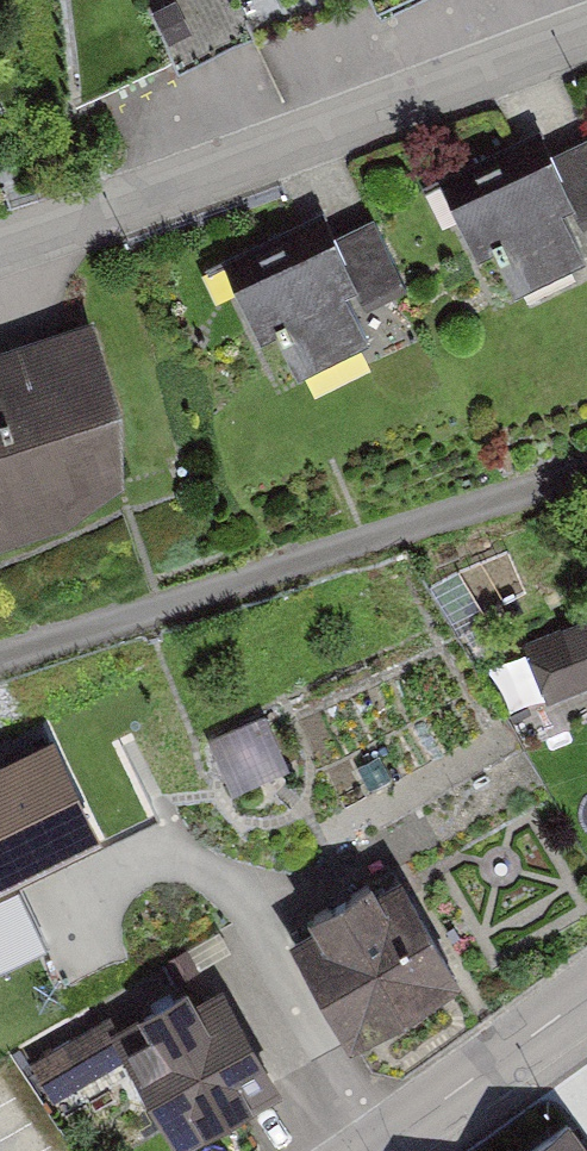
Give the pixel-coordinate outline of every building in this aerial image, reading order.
[(158,16),(223,28),(227,2),(215,0),(161,0),(158,16)] [(554,146),(578,196),(586,216),(586,130),(554,146)] [(450,196),(478,255),(494,247),(515,289),(586,255),(586,254),(562,203),(578,196),(554,146),(450,196)] [(374,213),(337,230),(361,280),(371,301),(407,284),(374,213)] [(337,230),(233,280),(261,339),(278,331),(298,373),(370,339),(346,287),(361,280),(337,230)] [(93,314),(0,346),(0,537),(70,513),(122,471),(123,402),(93,314)] [(522,642),(548,700),(586,683),(586,613),(522,642)] [(108,833),(61,729),(0,756),(0,881),(108,833)] [(314,920),(289,935),(349,1037),(463,970),(402,868),(379,882),(373,871),(308,910),(314,920)] [(188,981),(140,1008),(148,1022),(120,1038),(178,1140),(282,1080),(225,980),(196,996),(188,981)] [(569,1129),(533,1150),(582,1150),(569,1129)]
